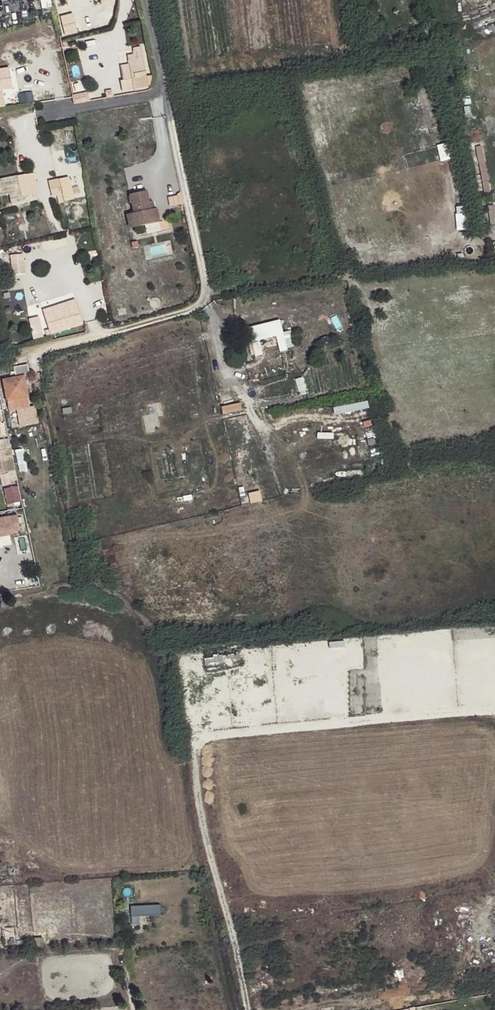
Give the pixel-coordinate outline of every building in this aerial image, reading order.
[(122,64),(124,89),(149,87),(146,45),(131,46),(132,63),(122,64)] [(6,105),(4,89),(15,87),(12,65),(0,67),(0,106),(6,105)] [(443,160),(455,157),(451,142),(439,145),(443,160)] [(12,193),(12,198),(41,194),(38,171),(0,177),(0,195),(12,193)] [(49,180),(53,195),(64,192),(66,200),(77,197),(70,174),(49,180)] [(134,223),(158,218),(156,208),(150,210),(146,191),(131,195),(135,213),(119,216),(121,226),(134,223)] [(467,226),(466,207),(458,207),(459,227),(467,226)] [(158,222),(158,218),(134,223),(135,227),(158,222)] [(25,252),(13,253),(14,273),(27,272),(25,252)] [(53,334),(86,322),(77,296),(44,308),(53,334)] [(43,315),(32,316),(34,337),(44,336),(43,315)] [(251,325),(257,354),(265,353),(262,339),(278,335),(281,349),(295,346),(291,329),(285,330),(283,318),(251,325)] [(16,376),(3,379),(9,411),(30,408),(23,375),(29,374),(28,364),(14,367),(16,376)] [(223,403),(235,400),(232,385),(220,387),(223,403)] [(241,401),(223,405),(225,412),(243,408),(241,401)] [(23,449),(16,450),(18,465),(26,464),(23,449)] [(10,483),(7,472),(0,473),(0,480),(1,485),(10,483)] [(22,501),(18,484),(5,487),(9,504),(22,501)] [(12,531),(20,529),(18,518),(9,520),(12,531)] [(236,652),(207,656),(208,665),(216,665),(217,671),(238,668),(236,652)] [(133,904),(133,915),(162,914),(162,903),(133,904)]
